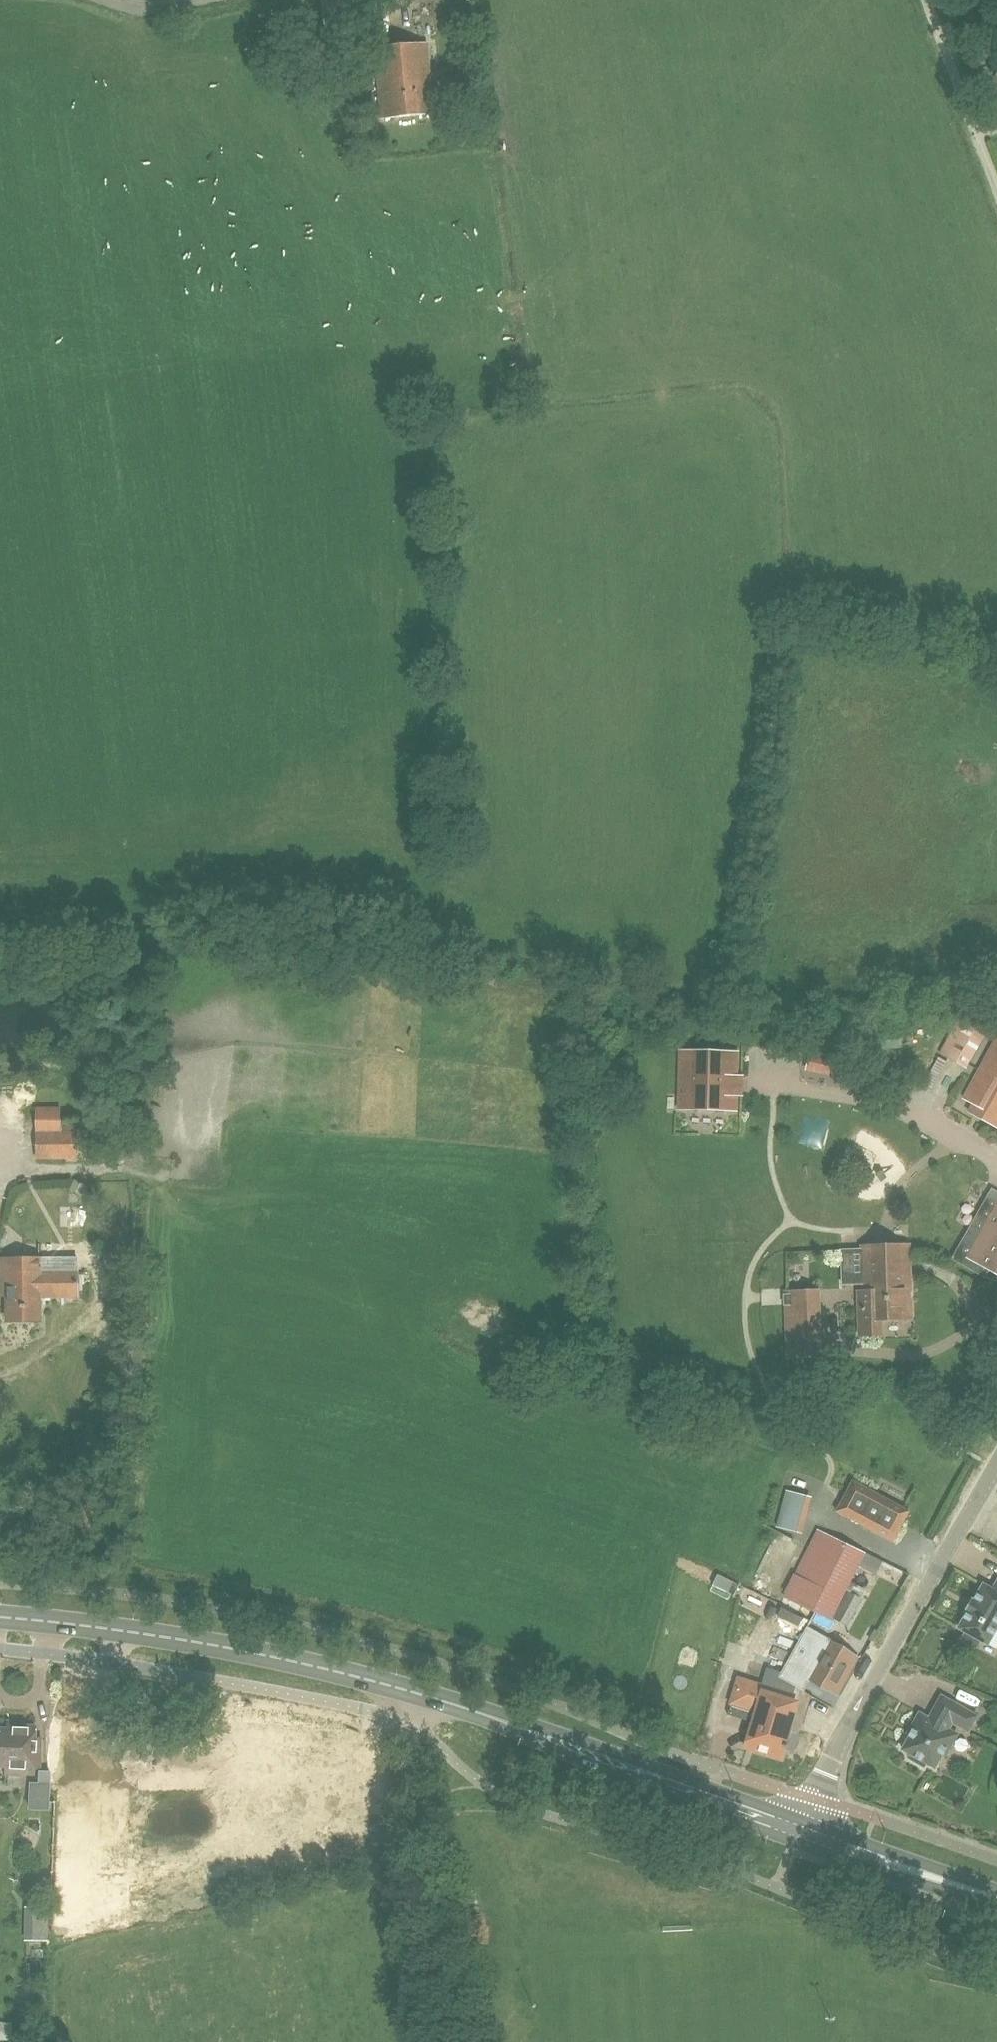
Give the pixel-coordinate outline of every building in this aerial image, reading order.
[(424,44),(375,48),(382,118),(430,114),(424,44)] [(985,1031),(967,1021),(958,1016),(939,1052),(966,1067),(985,1031)] [(965,1098),(993,1113),(996,1106),(996,1041),(965,1098)] [(737,1051),(681,1049),(679,1107),(736,1109),(736,1092),(732,1092),(732,1076),(736,1076),(737,1051)] [(837,1058),(808,1053),(805,1071),(834,1076),(837,1058)] [(77,1120),(60,1120),(60,1111),(36,1111),(36,1158),(77,1158),(77,1133),(77,1120)] [(74,1181),(70,1190),(82,1195),(86,1186),(74,1181)] [(967,1256),(996,1274),(996,1204),(967,1256)] [(842,1249),(841,1249),(841,1251),(842,1274),(862,1274),(863,1282),(863,1292),(858,1292),(858,1306),(859,1336),(881,1335),(881,1319),(912,1319),(911,1289),(910,1273),(910,1266),(910,1259),(909,1249),(909,1244),(861,1245),(862,1248),(842,1249)] [(2,1296),(7,1296),(7,1321),(40,1321),(39,1296),(77,1295),(76,1271),(39,1271),(39,1258),(2,1258),(2,1296)] [(788,1289),(783,1290),(784,1294),(785,1324),(821,1323),(820,1288),(810,1289),(788,1289)] [(788,1488),(787,1490),(788,1491),(803,1499),(833,1514),(832,1517),(833,1518),(840,1504),(838,1503),(842,1495),(844,1496),(850,1485),(838,1479),(821,1470),(822,1467),(804,1457),(792,1481),(788,1488)] [(833,1552),(807,1603),(829,1614),(855,1564),(833,1552)] [(958,1627),(965,1631),(961,1639),(976,1647),(980,1639),(987,1643),(996,1648),(996,1647),(996,1581),(993,1589),(983,1584),(974,1600),(971,1598),(964,1610),(967,1612),(958,1627)] [(847,1591),(833,1617),(847,1626),(862,1599),(847,1591)] [(782,1672),(779,1677),(795,1686),(800,1689),(808,1676),(809,1677),(837,1693),(840,1688),(854,1663),(857,1658),(827,1641),(806,1629),(782,1672)] [(739,1678),(728,1714),(749,1721),(748,1723),(752,1724),(745,1747),(781,1757),(784,1749),(789,1730),(790,1729),(783,1727),(792,1696),(793,1694),(795,1686),(779,1677),(782,1672),(767,1667),(762,1685),(739,1678)] [(920,1713),(908,1734),(911,1736),(903,1749),(911,1754),(909,1758),(924,1767),(927,1763),(935,1767),(942,1754),(945,1756),(957,1734),(948,1729),(953,1722),(969,1731),(977,1716),(942,1696),(929,1718),(920,1713)] [(210,1792),(252,1799),(260,1750),(332,1761),(337,1725),(218,1707),(213,1738),(218,1739),(210,1792)] [(35,1738),(36,1726),(24,1726),(24,1722),(9,1721),(8,1721),(8,1725),(8,1729),(7,1766),(6,1766),(6,1774),(21,1775),(30,1767),(40,1768),(41,1738),(35,1738)] [(0,1729),(0,1766),(6,1766),(7,1766),(8,1729),(0,1729)] [(40,1773),(39,1783),(51,1783),(51,1774),(40,1773)] [(125,1925),(128,1782),(59,1781),(55,1923),(125,1925)] [(137,1893),(197,1894),(198,1859),(137,1858),(137,1893)] [(25,1908),(25,1917),(47,1917),(47,1909),(25,1908)]
